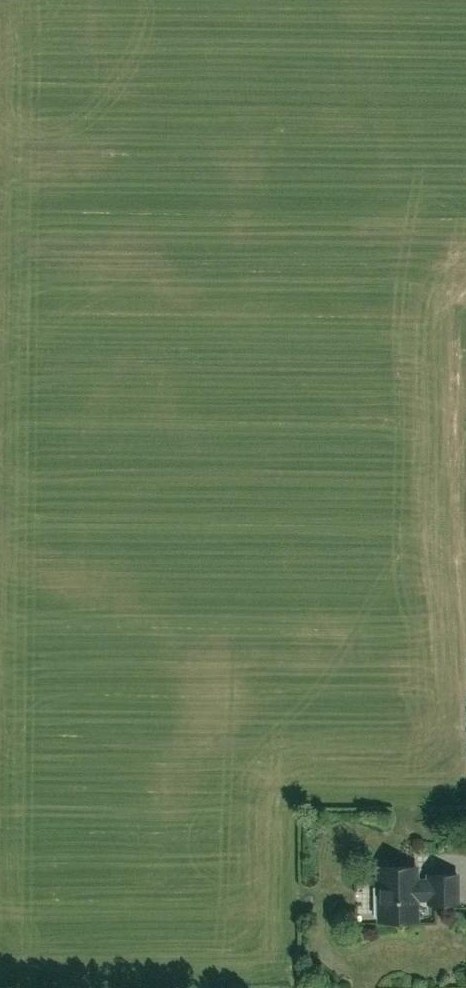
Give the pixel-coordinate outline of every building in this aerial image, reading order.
[(457,902),(457,874),(428,874),(428,880),(416,880),(416,866),(378,867),(378,886),(374,886),(374,915),(379,915),(379,919),(417,918),(417,897),(429,897),(429,902),(457,902)]
